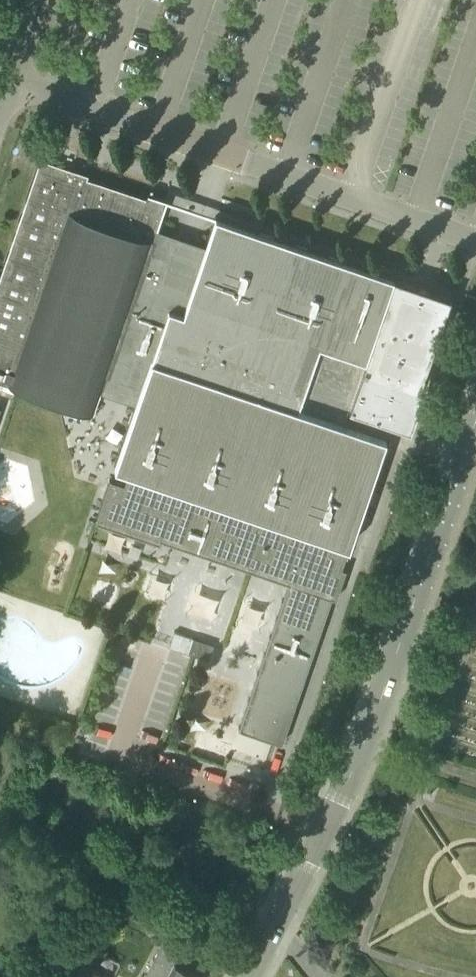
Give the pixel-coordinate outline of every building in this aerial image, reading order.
[(39,160),(0,274),(0,381),(93,413),(107,374),(141,386),(114,465),(128,470),(124,483),(278,536),(284,519),(350,540),(386,436),(350,424),(352,419),(346,417),(349,409),(394,276),(393,276),(216,215),(206,244),(158,228),(167,199),(148,192),(148,193),(149,194),(148,197),(87,177),(88,173),(66,166),(65,169),(39,160)] [(417,284),(394,276),(349,409),(410,430),(424,390),(419,388),(450,298),(451,298),(451,296),(427,288),(428,285),(427,285),(426,288),(418,285),(419,282),(418,282),(417,284)] [(350,540),(284,519),(278,536),(124,483),(110,478),(95,521),(160,543),(161,539),(287,582),(237,728),(280,742),(331,596),(335,598),(345,568),(341,566),(350,540)] [(214,656),(218,641),(178,631),(174,646),(214,656)] [(166,935),(164,934),(143,974),(148,976),(200,976),(201,976),(173,962),(182,944),(166,935)] [(82,976),(107,976),(88,966),(82,976)]
